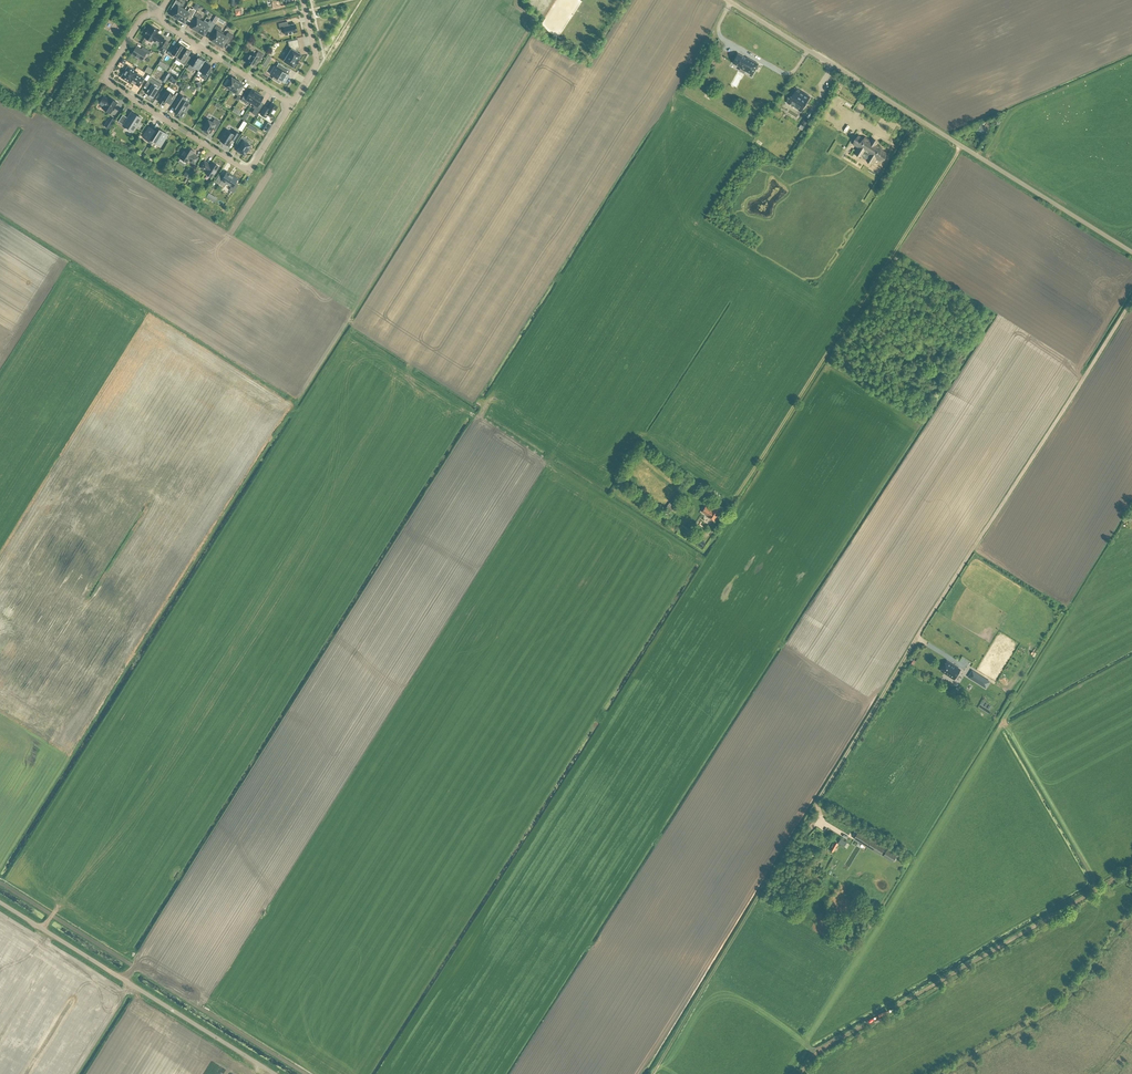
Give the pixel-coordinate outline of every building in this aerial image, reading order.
[(185,8),(181,6),(182,3),(177,0),(175,0),(171,7),(174,9),(170,16),(174,18),(175,17),(178,19),(185,8)] [(193,8),(192,9),(189,8),(188,10),(185,8),(178,19),(179,19),(178,20),(182,23),(183,22),(184,22),(189,15),(192,17),(196,10),(193,8)] [(197,31),(204,20),(203,21),(199,19),(202,16),(195,12),(191,19),(195,21),(191,27),(192,28),(192,29),(195,31),(196,30),(197,31)] [(204,20),(197,31),(199,32),(198,33),(202,35),(202,34),(204,35),(207,28),(211,30),(215,24),(209,20),(208,22),(204,20)] [(288,25),(287,21),(278,23),(280,31),(284,30),(285,34),(297,32),(295,24),(288,25)] [(211,41),(216,44),(222,34),(221,33),(222,32),(220,30),(221,28),(216,25),(212,31),(215,32),(213,37),(211,40),(212,40),(211,41)] [(158,30),(151,26),(149,29),(147,28),(143,34),(145,35),(144,37),(151,42),(152,40),(160,44),(164,38),(156,33),(158,30)] [(222,34),(216,44),(220,47),(221,46),(222,47),(227,39),(230,41),(233,35),(228,32),(225,36),(222,34)] [(291,48),(291,49),(289,53),(287,51),(283,58),(285,59),(283,61),(293,67),(295,63),(296,63),(299,59),(298,58),(300,54),(297,52),(296,48),(299,47),(297,39),(288,41),(289,45),(290,45),(291,48)] [(166,41),(162,47),(166,50),(170,43),(166,41)] [(177,56),(184,47),(177,43),(174,48),(171,46),(166,53),(172,57),(173,54),(177,56)] [(141,49),(136,46),(131,54),(141,60),(146,53),(149,54),(150,51),(143,47),(141,49)] [(184,47),(177,56),(181,59),(179,62),(185,65),(189,58),(186,56),(190,51),(184,47)] [(258,51),(256,54),(251,51),(245,61),(253,66),(257,60),(259,61),(263,54),(258,51)] [(713,54),(705,60),(707,64),(716,59),(713,54)] [(750,60),(738,54),(733,63),(741,67),(739,70),(744,73),(745,70),(752,74),(758,64),(750,59),(750,60)] [(198,70),(205,60),(205,59),(204,60),(200,57),(199,58),(198,57),(196,59),(193,58),(187,68),(190,70),(193,70),(194,68),(198,70)] [(205,60),(198,70),(202,73),(201,75),(202,78),(205,80),(212,69),(209,67),(211,65),(209,64),(210,63),(205,60)] [(273,78),(272,78),(279,83),(278,82),(280,80),(284,82),(289,75),(288,74),(285,72),(287,68),(277,62),(278,63),(276,67),(275,66),(270,74),(274,76),(273,78)] [(143,78),(137,74),(138,72),(128,66),(123,75),(122,74),(120,77),(123,79),(123,78),(128,81),(129,79),(131,80),(131,81),(139,86),(143,78)] [(796,84),(798,85),(801,79),(791,74),(787,83),(795,87),(796,84)] [(174,84),(177,79),(172,76),(169,80),(174,84)] [(153,97),(158,88),(152,83),(154,79),(150,77),(145,86),(148,88),(148,89),(148,88),(147,91),(146,92),(147,93),(147,94),(151,97),(151,96),(153,97)] [(231,90),(237,81),(231,77),(230,80),(227,78),(223,84),(226,85),(225,86),(231,90)] [(237,81),(231,90),(237,94),(238,93),(241,95),(245,88),(242,86),(243,84),(237,81)] [(170,105),(176,96),(173,94),(166,89),(161,97),(158,101),(163,104),(166,101),(168,102),(167,103),(170,105)] [(251,103),(257,93),(251,89),(246,97),(243,95),(240,100),(246,103),(248,100),(251,103)] [(800,92),(796,89),(790,98),(803,107),(810,97),(801,90),(800,92)] [(257,93),(251,103),(254,105),(252,107),(254,108),(251,113),(256,115),(261,107),(258,105),(263,97),(257,93)] [(180,115),(188,103),(184,100),(185,97),(179,94),(172,106),(175,108),(173,111),(180,115)] [(108,99),(103,97),(99,103),(104,106),(102,108),(110,113),(117,102),(109,97),(108,99)] [(780,107),(794,114),(797,107),(783,101),(780,107)] [(268,108),(265,106),(260,114),(265,117),(267,114),(271,116),(277,107),(271,103),(268,108)] [(879,135),(883,129),(862,114),(862,115),(854,109),(850,115),(854,118),(855,116),(859,119),(857,122),(860,124),(860,125),(863,127),(865,123),(868,125),(874,130),(873,131),(879,135)] [(132,132),(141,117),(132,111),(128,117),(122,114),(118,121),(123,125),(125,127),(127,128),(132,131),(132,132)] [(104,125),(110,129),(115,119),(110,116),(104,125)] [(791,123),(795,126),(800,120),(796,117),(791,123)] [(220,122),(214,118),(212,122),(208,120),(207,120),(204,124),(205,124),(202,129),(205,131),(204,132),(208,134),(211,129),(214,131),(216,128),(220,122)] [(243,120),(238,129),(242,131),(247,123),(243,120)] [(981,124),(977,129),(984,134),(991,124),(987,121),(984,126),(981,124)] [(268,122),(263,129),(267,132),(272,124),(268,122)] [(157,132),(155,131),(155,130),(149,126),(142,136),(149,141),(151,142),(152,140),(161,146),(168,134),(159,129),(157,132)] [(231,133),(226,129),(219,140),(228,145),(232,138),(235,141),(240,134),(233,130),(231,133)] [(869,156),(870,157),(874,159),(878,154),(883,157),(888,149),(883,146),(884,144),(878,141),(879,140),(874,137),(874,138),(868,134),(867,136),(861,132),(857,140),(862,143),(858,149),(863,152),(866,149),(872,152),(869,156)] [(247,151),(250,147),(249,146),(252,141),(242,135),(238,141),(241,143),(237,151),(240,153),(241,152),(244,154),(246,150),(247,151)] [(797,145),(795,150),(805,155),(807,150),(797,145)] [(194,163),(198,157),(192,154),(194,151),(187,146),(184,151),(183,151),(181,153),(182,154),(180,157),(187,162),(188,160),(194,163)] [(210,165),(204,160),(200,167),(206,171),(205,173),(212,177),(214,174),(215,173),(216,171),(216,170),(218,166),(212,162),(210,165)] [(186,171),(183,175),(187,177),(184,182),(182,181),(181,182),(185,184),(191,174),(186,171)] [(237,179),(229,174),(230,173),(227,171),(224,176),(220,174),(215,181),(223,186),(225,182),(232,187),(237,179)] [(693,492),(700,489),(697,483),(691,486),(693,492)] [(715,520),(723,507),(715,502),(711,508),(706,505),(702,511),(708,515),(707,515),(715,520)] [(955,677),(960,669),(947,661),(941,670),(950,675),(955,677)] [(972,670),(969,676),(986,687),(990,681),(972,670)] [(939,689),(946,692),(951,681),(947,679),(946,682),(942,681),(939,689)] [(881,855),(885,848),(858,832),(854,838),(881,855)] [(845,846),(847,842),(841,838),(838,843),(845,846)] [(817,850),(825,855),(829,849),(824,846),(821,850),(818,848),(817,850)] [(893,862),(897,856),(887,850),(883,856),(893,862)] [(875,859),(884,865),(886,862),(876,856),(875,859)] [(818,875),(821,877),(826,868),(824,866),(818,875)]
